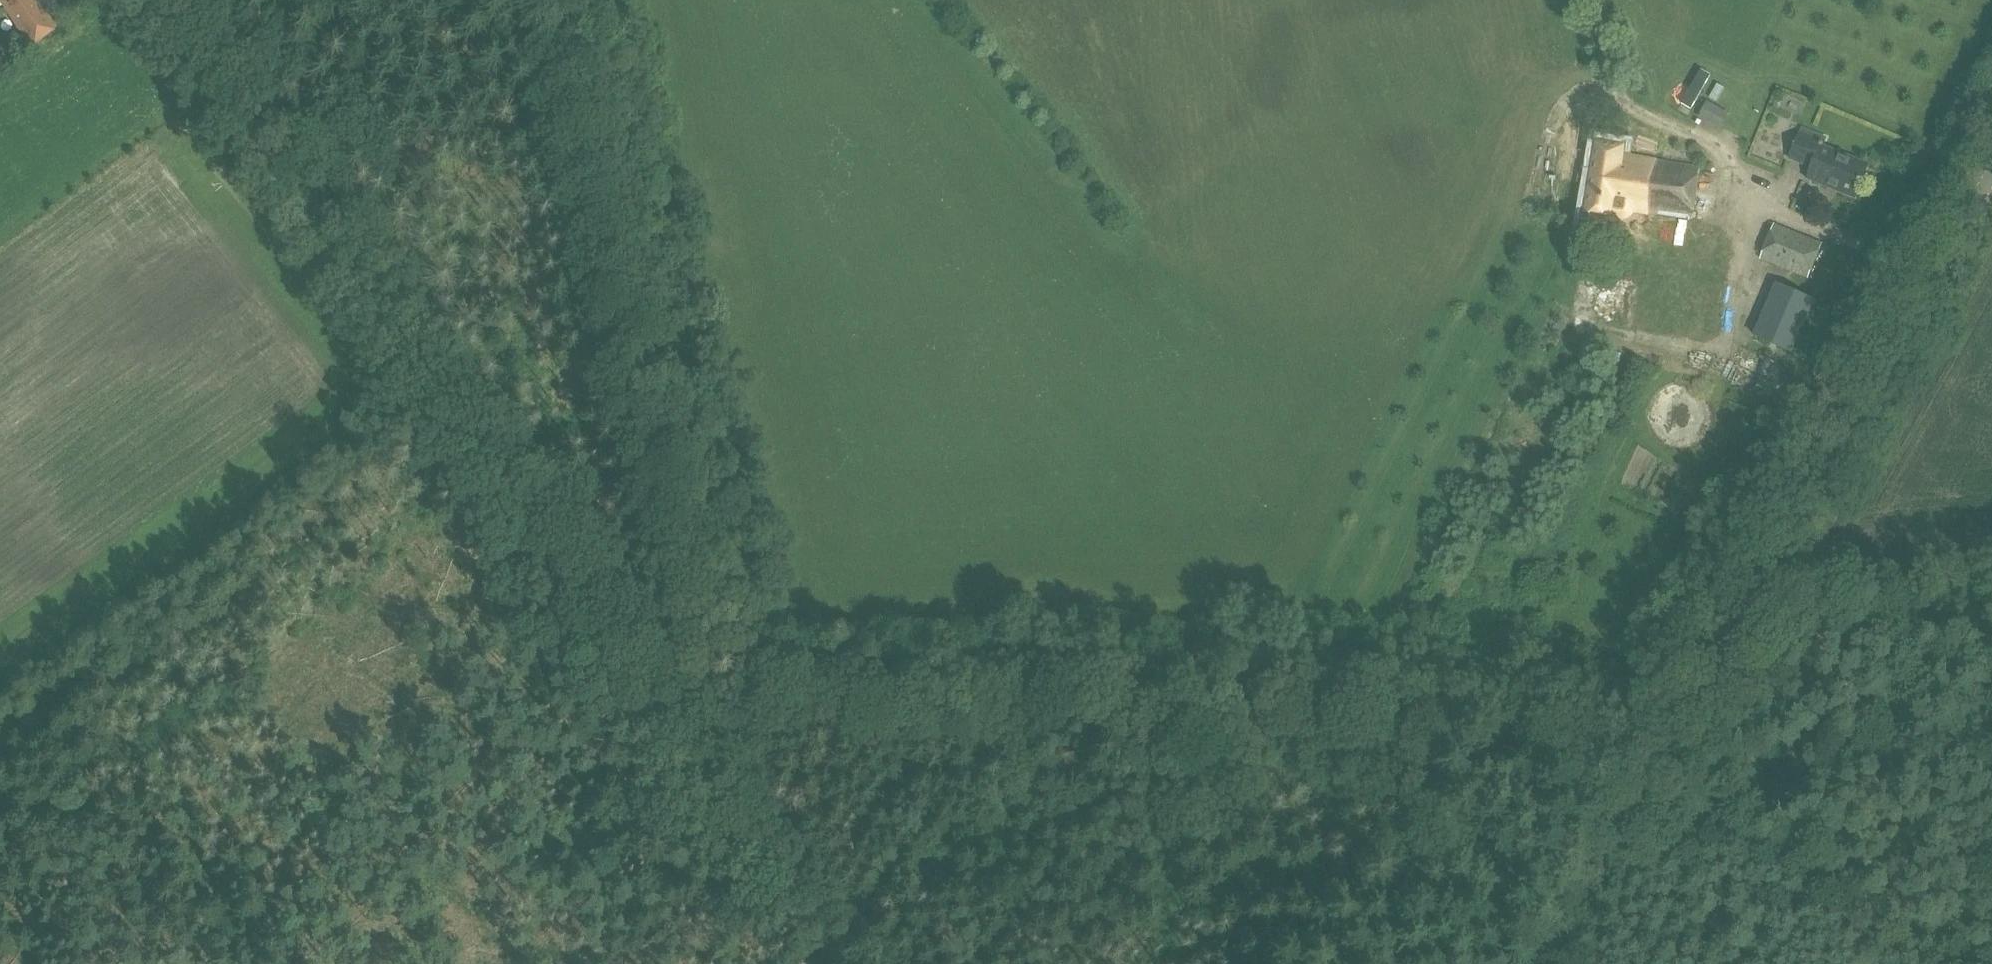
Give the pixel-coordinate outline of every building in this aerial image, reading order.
[(34,0),(3,0),(32,44),(56,26),(34,0)] [(78,9),(90,0),(71,0),(78,9)] [(1699,116),(1721,128),(1730,112),(1708,100),(1699,116)] [(1809,177),(1856,196),(1868,164),(1821,145),(1822,144),(1799,135),(1791,157),(1813,166),(1809,177)] [(1637,322),(1719,334),(1733,241),(1691,235),(1696,208),(1702,175),(1624,163),(1626,144),(1597,140),(1585,212),(1617,218),(1624,219),(1630,216),(1634,212),(1657,216),(1655,230),(1651,229),(1637,322)] [(1761,258),(1809,278),(1823,241),(1775,222),(1761,258)] [(1754,335),(1794,352),(1817,298),(1777,281),(1754,335)]
